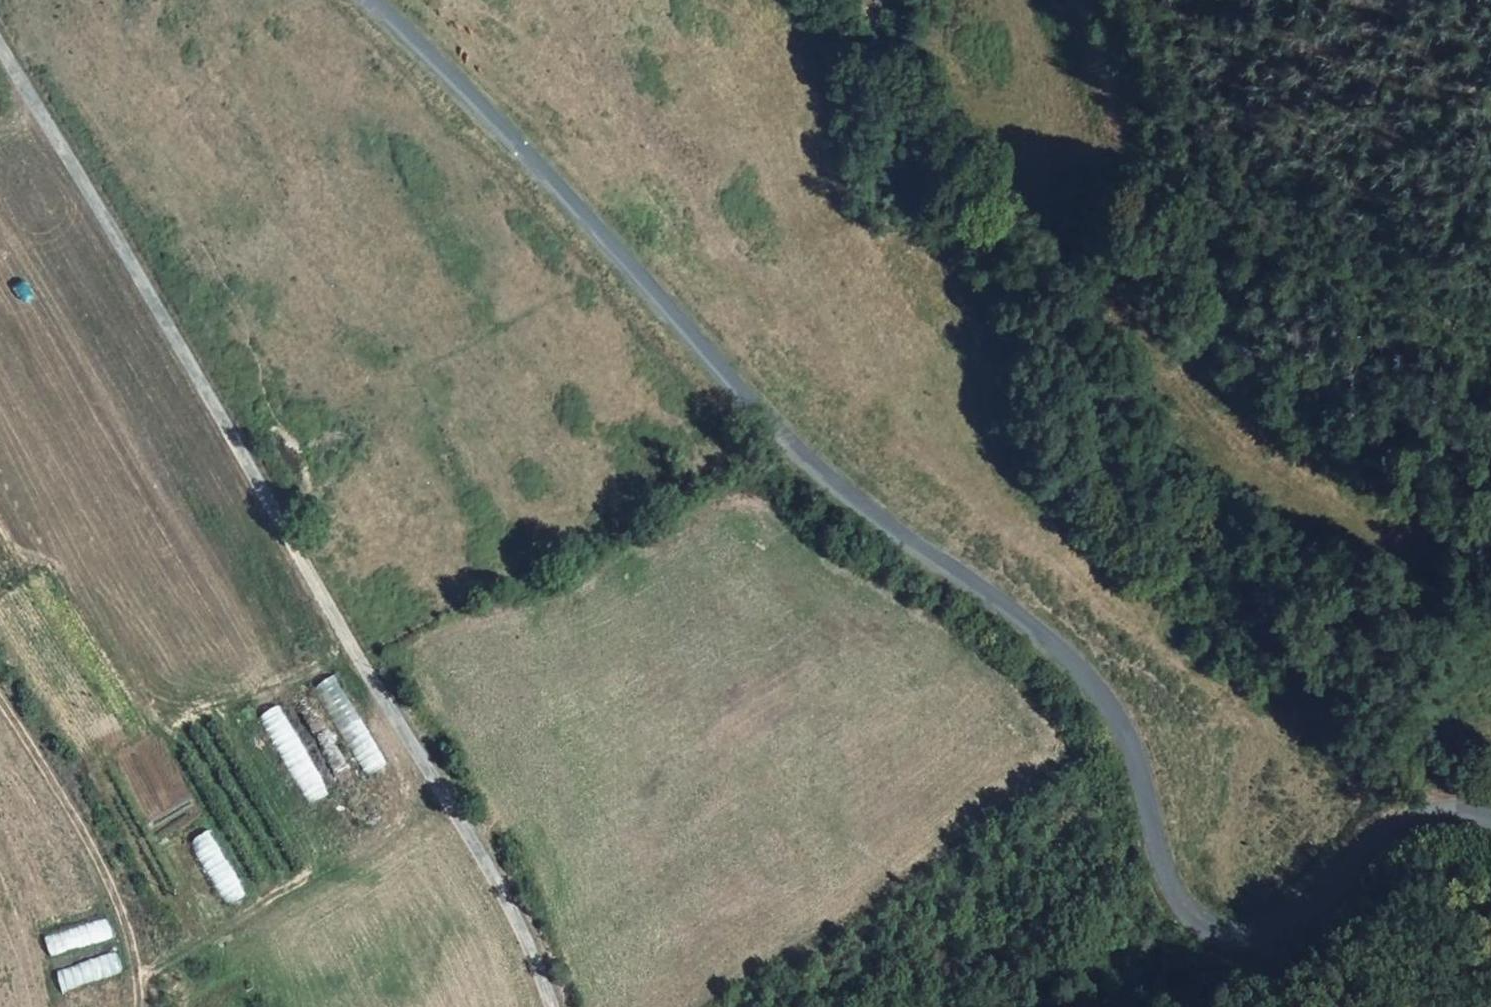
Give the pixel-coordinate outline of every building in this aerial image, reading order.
[(280,704),(259,714),(305,803),(325,793),(280,704)]
